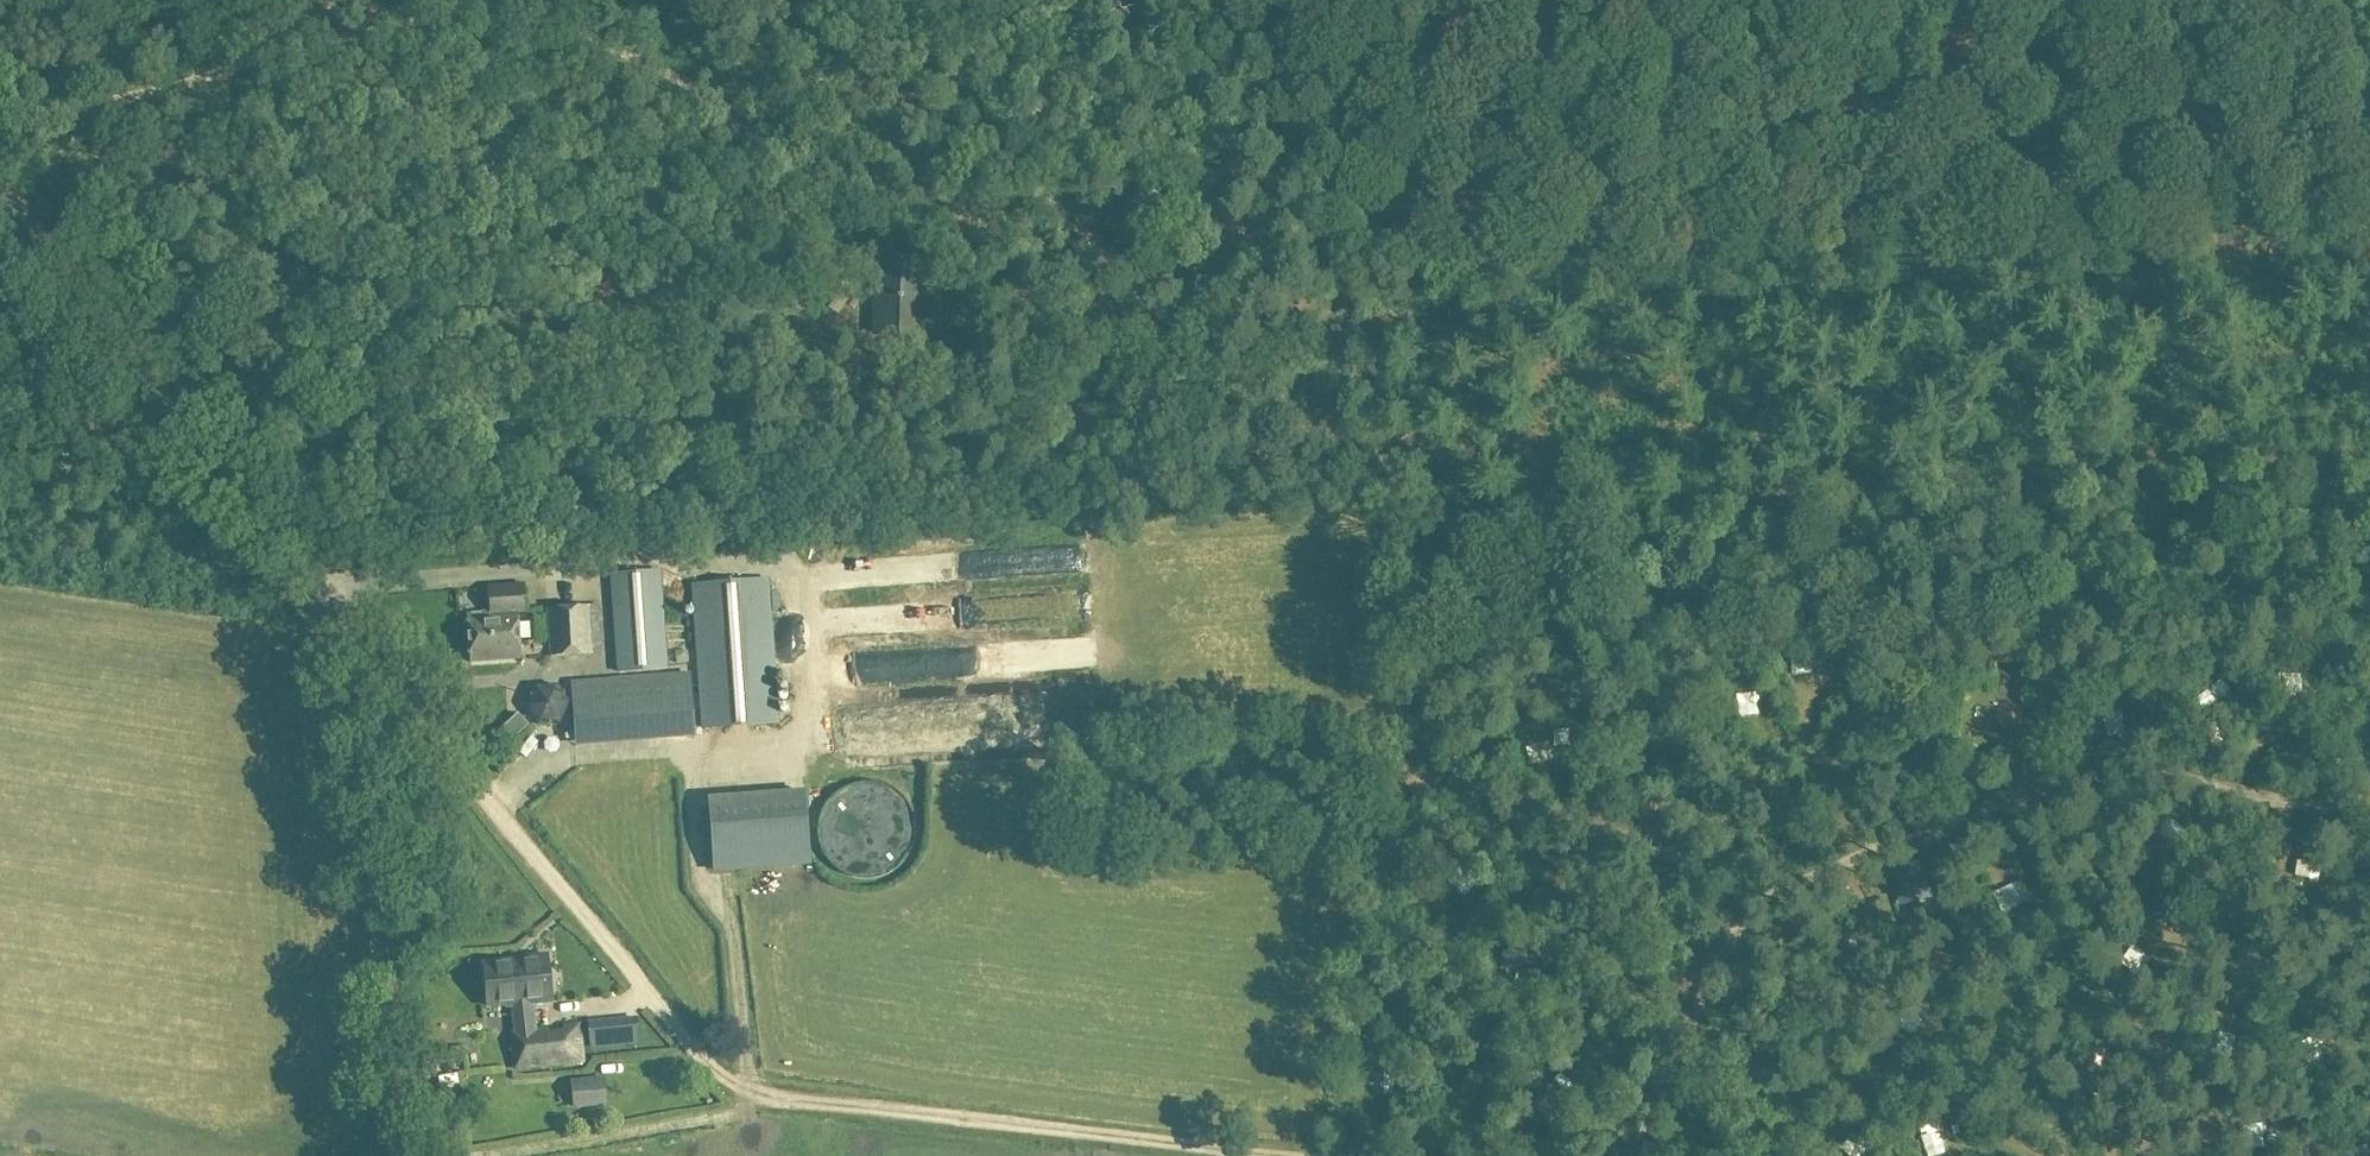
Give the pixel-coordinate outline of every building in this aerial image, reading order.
[(876,257),(873,330),(921,332),(924,259),(876,257)] [(836,276),(821,301),(837,311),(852,286),(836,276)] [(664,667),(657,570),(611,573),(618,671),(664,667)] [(777,722),(766,578),(692,584),(703,727),(777,722)] [(520,658),(517,612),(526,611),(523,583),(487,585),(489,611),(466,613),(470,662),(520,658)] [(547,607),(549,656),(590,654),(588,605),(547,607)] [(1828,665),(1804,666),(1805,693),(1829,692),(1828,665)] [(555,684),(533,687),(526,707),(538,725),(560,723),(570,702),(555,684)] [(583,743),(699,736),(696,684),(580,691),(583,743)] [(2227,701),(2249,701),(2249,688),(2227,687),(2227,701)] [(2299,714),(2311,714),(2310,688),(2298,688),(2299,714)] [(528,723),(517,711),(498,728),(509,740),(528,723)] [(964,751),(956,718),(932,723),(939,757),(964,751)] [(2099,735),(2100,748),(2118,747),(2118,734),(2099,735)] [(1662,766),(1678,765),(1677,747),(1661,748),(1662,766)] [(1549,777),(1569,769),(1564,753),(1543,760),(1549,777)] [(879,876),(887,873),(895,869),(904,860),(909,853),(912,846),(915,838),(915,825),(914,816),(911,809),(904,798),(898,792),(891,787),(884,783),(875,781),(867,780),(854,782),(846,785),(839,789),(832,794),(825,804),(821,812),(819,820),(818,833),(820,842),(822,850),(827,857),(832,863),(839,869),(850,875),(862,878),(871,878),(879,876)] [(709,798),(714,869),(810,862),(805,791),(709,798)] [(1931,897),(1923,865),(1892,873),(1901,905),(1931,897)] [(2022,919),(2046,906),(2039,893),(2015,906),(2022,919)] [(1516,958),(1525,984),(1542,978),(1533,952),(1516,958)] [(515,1030),(511,1030),(515,1068),(551,1064),(548,1033),(548,1027),(525,1029),(522,1004),(553,1001),(548,953),(516,956),(517,960),(482,964),(486,1006),(507,1004),(507,1006),(513,1005),(515,1030)] [(1921,1029),(1943,1030),(1943,1018),(1921,1017),(1921,1029)] [(612,1021),(584,1024),(586,1043),(613,1041),(612,1021)] [(548,1033),(551,1064),(583,1061),(579,1024),(564,1025),(565,1031),(548,1033)] [(602,1078),(572,1081),(575,1106),(604,1102),(602,1078)]
